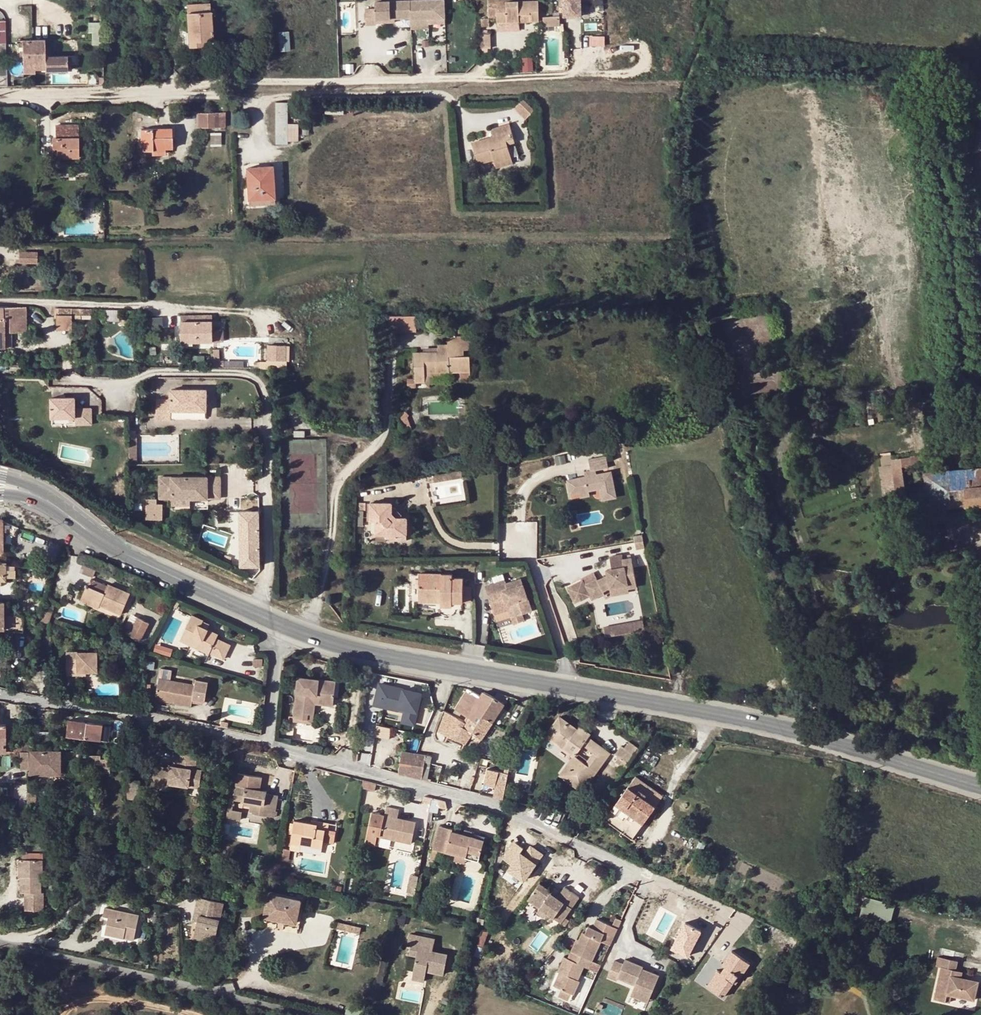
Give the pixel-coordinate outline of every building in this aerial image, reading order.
[(377,23),(377,19),(396,19),(411,18),(412,29),(429,28),(429,24),(429,20),(445,20),(445,0),(398,0),(383,0),(377,0),(377,9),(366,9),(366,25),(377,25),(377,23)] [(498,0),(490,0),(490,17),(498,17),(498,22),(519,21),(519,14),(530,14),(530,22),(539,22),(539,1),(514,1),(498,1),(498,0)] [(187,5),(190,41),(205,41),(213,40),(210,3),(187,5)] [(582,3),(565,3),(565,25),(583,25),(582,3)] [(554,17),(545,17),(545,27),(554,26),(554,17)] [(100,43),(100,21),(92,21),(92,43),(100,43)] [(281,30),(282,49),(291,49),(290,30),(281,30)] [(591,35),(591,43),(606,43),(606,35),(591,35)] [(68,63),(68,56),(46,56),(45,39),(22,40),(23,73),(36,73),(35,70),(46,70),(45,71),(68,71),(68,63)] [(532,110),(521,99),(513,108),(524,119),(532,110)] [(288,114),(288,102),(276,102),(277,143),(289,143),(288,114)] [(219,112),(197,113),(198,128),(219,128),(219,112)] [(495,136),(491,137),(470,143),(477,164),(492,159),(493,163),(510,158),(506,144),(513,142),(508,124),(493,129),(495,136)] [(70,157),(70,155),(79,155),(78,125),(56,125),(56,138),(54,138),(54,158),(70,157)] [(141,151),(154,150),(154,147),(166,147),(166,148),(173,148),(172,128),(140,129),(141,151)] [(79,155),(70,155),(70,157),(70,164),(79,164),(79,155)] [(510,158),(493,163),(495,167),(511,162),(510,158)] [(274,167),(248,168),(250,200),(276,198),(274,167)] [(37,253),(20,252),(19,262),(37,263),(37,253)] [(0,307),(0,349),(5,348),(5,342),(12,341),(12,336),(10,336),(10,332),(27,332),(26,307),(0,307)] [(55,309),(55,317),(73,318),(81,318),(82,309),(55,309)] [(82,309),(81,318),(92,318),(91,309),(82,309)] [(417,316),(388,316),(387,331),(417,331),(417,316)] [(73,318),(55,317),(54,329),(72,329),(73,318)] [(164,328),(163,317),(148,318),(149,329),(164,328)] [(182,322),(182,339),(191,339),(191,343),(213,342),(213,321),(182,322)] [(224,327),(213,327),(213,342),(224,342),(224,327)] [(423,352),(413,352),(414,366),(423,366),(424,371),(414,371),(414,378),(414,382),(425,382),(425,372),(450,372),(461,371),(471,371),(470,356),(464,356),(464,350),(474,350),(474,335),(463,335),(463,327),(453,327),(454,336),(448,336),(448,344),(438,344),(438,347),(438,351),(423,352)] [(220,351),(214,352),(214,367),(224,366),(224,360),(220,361),(220,351)] [(266,357),(257,357),(257,365),(279,364),(279,352),(266,352),(266,357)] [(414,382),(414,378),(407,378),(408,388),(430,387),(430,377),(451,376),(450,372),(425,372),(425,382),(414,382)] [(156,419),(170,420),(171,411),(185,411),(184,408),(192,408),(192,411),(207,412),(207,390),(171,390),(171,400),(156,400),(156,419)] [(76,396),(52,396),(52,417),(75,417),(75,425),(91,425),(91,408),(76,407),(76,396)] [(398,415),(400,422),(407,422),(405,414),(406,413),(402,409),(398,415)] [(171,411),(170,420),(174,420),(207,420),(207,412),(192,411),(185,411),(171,411)] [(407,422),(400,422),(403,431),(409,426),(407,422)] [(591,428),(579,433),(583,441),(594,436),(591,428)] [(930,454),(919,456),(908,458),(909,467),(931,463),(930,454)] [(909,467),(908,458),(890,462),(899,513),(917,511),(915,504),(905,504),(899,469),(909,467)] [(584,463),(586,473),(590,472),(604,470),(601,460),(584,463)] [(924,474),(927,511),(980,506),(980,469),(924,474)] [(461,470),(434,475),(435,482),(462,477),(461,470)] [(591,476),(580,478),(562,482),(565,496),(574,494),(584,493),(583,490),(593,489),(594,491),(594,493),(598,493),(600,501),(611,499),(606,475),(597,477),(597,475),(591,476)] [(157,477),(157,498),(171,499),(189,499),(192,499),(192,495),(196,495),(197,499),(206,499),(219,500),(219,478),(157,477)] [(157,499),(146,499),(146,520),(163,520),(163,504),(157,504),(157,499)] [(392,514),(392,508),(392,504),(371,504),(370,521),(376,522),(375,540),(387,541),(387,538),(396,538),(397,531),(406,531),(406,518),(402,518),(396,518),(392,514)] [(395,508),(392,508),(392,514),(396,518),(402,518),(402,514),(395,508)] [(15,536),(19,528),(4,522),(4,519),(2,519),(2,531),(15,536)] [(406,542),(406,531),(397,531),(396,538),(387,538),(387,541),(406,542)] [(641,537),(633,538),(636,547),(642,546),(641,537)] [(588,596),(589,599),(602,593),(600,589),(609,585),(625,582),(625,586),(634,585),(629,556),(623,557),(622,554),(609,556),(611,566),(610,566),(610,569),(605,571),(605,573),(595,579),(594,577),(584,582),(583,580),(567,587),(575,603),(588,596)] [(84,564),(82,571),(95,574),(96,567),(84,564)] [(419,574),(419,582),(441,582),(441,575),(419,574)] [(441,582),(419,582),(419,597),(440,597),(441,603),(440,606),(452,607),(452,603),(470,603),(471,603),(472,588),(471,588),(463,588),(463,579),(452,578),(452,575),(441,575),(441,582)] [(80,602),(89,606),(91,600),(101,604),(100,606),(122,615),(131,593),(109,584),(108,586),(105,593),(96,589),(99,583),(92,580),(89,587),(87,585),(80,602)] [(485,588),(492,611),(512,605),(516,617),(521,615),(532,612),(522,580),(507,585),(505,581),(485,588)] [(600,589),(602,593),(604,596),(609,593),(613,592),(626,590),(625,586),(625,582),(609,585),(600,589)] [(108,586),(99,583),(96,589),(105,593),(108,586)] [(91,600),(89,606),(98,610),(100,606),(101,604),(91,600)] [(47,602),(45,608),(41,621),(50,623),(53,611),(55,604),(47,602)] [(512,605),(492,611),(493,616),(508,610),(513,625),(523,621),(521,615),(516,617),(512,605)] [(122,632),(128,634),(138,617),(132,614),(122,632)] [(13,632),(12,615),(6,615),(0,615),(0,629),(6,629),(6,632),(13,632)] [(12,615),(13,632),(24,632),(25,618),(12,615)] [(192,615),(181,639),(210,652),(217,636),(204,631),(206,628),(200,625),(202,620),(192,615)] [(150,623),(138,617),(128,634),(141,641),(150,623)] [(643,619),(603,626),(605,637),(645,630),(643,619)] [(218,633),(206,628),(204,631),(217,636),(218,633)] [(232,643),(217,636),(210,652),(225,659),(232,643)] [(173,654),(175,647),(158,642),(156,649),(173,654)] [(101,654),(72,655),(73,679),(92,678),(92,674),(101,674),(101,654)] [(65,676),(53,675),(54,693),(64,693),(65,676)] [(298,676),(295,698),(293,718),(308,719),(309,713),(315,714),(316,704),(317,704),(333,706),(336,680),(298,676)] [(171,680),(159,679),(157,693),(170,696),(169,701),(192,706),(193,699),(205,702),(209,682),(196,680),(195,684),(171,680)] [(388,689),(380,687),(376,702),(401,707),(407,708),(404,722),(415,725),(418,711),(422,693),(405,689),(389,686),(388,689)] [(493,724),(511,698),(497,693),(493,699),(483,691),(479,697),(468,690),(455,710),(467,718),(480,726),(485,718),(493,724)] [(483,740),(493,724),(485,718),(480,726),(467,718),(464,722),(451,715),(442,711),(433,735),(436,741),(443,745),(447,736),(450,738),(448,743),(461,749),(464,743),(467,745),(474,735),(483,740)] [(573,771),(568,767),(561,776),(582,791),(610,755),(590,740),(592,737),(585,731),(582,734),(560,718),(547,736),(576,758),(585,746),(595,754),(586,765),(580,761),(573,771)] [(103,724),(70,720),(67,735),(108,741),(110,728),(103,727),(103,724)] [(392,730),(377,727),(376,736),(390,739),(392,730)] [(20,752),(20,769),(28,770),(28,751),(29,743),(7,743),(7,736),(0,736),(0,752),(20,752)] [(625,774),(631,765),(637,757),(641,750),(631,743),(627,749),(623,746),(617,754),(621,757),(618,761),(623,765),(620,770),(625,774)] [(181,750),(179,766),(177,766),(172,765),(152,773),(159,788),(168,784),(199,788),(202,770),(195,769),(198,752),(181,750)] [(62,751),(31,751),(31,775),(62,775),(62,754),(62,751)] [(402,752),(399,775),(422,780),(428,781),(431,763),(432,756),(402,752)] [(101,755),(79,755),(78,763),(91,763),(91,766),(101,766),(101,755)] [(113,755),(101,755),(101,766),(101,770),(112,770),(113,755)] [(576,758),(568,767),(573,771),(580,761),(576,758)] [(495,794),(505,796),(509,770),(487,766),(485,782),(497,783),(495,794)] [(253,812),(273,815),(277,794),(266,792),(266,788),(260,787),(262,775),(239,771),(234,797),(255,801),(253,812)] [(370,787),(371,780),(358,777),(357,784),(370,787)] [(637,779),(606,821),(633,840),(663,797),(637,779)] [(168,784),(159,788),(160,791),(198,796),(199,788),(168,784)] [(445,802),(431,798),(429,811),(438,812),(439,807),(446,809),(446,808),(445,802)] [(234,803),(229,803),(227,817),(241,820),(242,811),(233,809),(234,803)] [(380,813),(376,831),(388,833),(387,839),(407,843),(411,821),(393,817),(395,808),(382,805),(380,813)] [(380,813),(367,811),(361,843),(373,845),(375,836),(376,831),(380,813)] [(311,820),(311,825),(317,826),(315,831),(325,834),(327,823),(311,820)] [(317,826),(311,825),(293,821),(287,850),(297,853),(299,847),(321,852),(322,845),(333,848),(335,836),(325,834),(315,831),(317,826)] [(432,848),(446,851),(446,848),(464,852),(463,855),(478,858),(482,836),(450,829),(451,826),(437,823),(432,848)] [(516,839),(504,857),(513,863),(510,868),(527,880),(546,852),(531,841),(527,847),(516,839)] [(446,848),(446,851),(444,858),(462,861),(463,855),(464,852),(446,848)] [(19,876),(21,876),(21,892),(25,892),(25,910),(44,909),(44,892),(42,891),(42,876),(43,876),(43,859),(19,859),(19,876)] [(407,871),(404,884),(412,885),(415,873),(407,871)] [(543,886),(530,904),(563,926),(580,899),(565,889),(560,897),(543,886)] [(269,894),(264,916),(294,922),(299,900),(269,894)] [(893,921),(898,902),(867,895),(863,914),(893,921)] [(197,905),(201,906),(197,922),(194,938),(206,940),(207,936),(216,938),(224,902),(199,897),(197,905)] [(109,914),(107,924),(125,928),(124,934),(135,937),(140,912),(106,904),(103,913),(109,914)] [(361,927),(337,921),(336,928),(360,933),(361,927)] [(612,941),(619,925),(614,922),(610,930),(594,922),(590,931),(586,929),(584,935),(581,934),(577,945),(574,943),(570,954),(591,963),(599,944),(609,948),(612,941)] [(125,928),(107,924),(105,930),(124,934),(125,928)] [(415,958),(410,979),(423,983),(426,973),(441,976),(446,955),(430,952),(432,941),(409,936),(407,945),(410,946),(407,956),(415,958)] [(724,977),(713,991),(724,999),(735,984),(737,985),(751,965),(732,951),(721,966),(725,969),(720,974),(724,977)] [(580,970),(587,973),(591,963),(570,954),(565,964),(561,962),(554,975),(559,976),(554,988),(561,992),(573,998),(579,983),(575,981),(580,970)] [(955,975),(956,970),(958,961),(938,956),(935,966),(941,967),(934,999),(945,1002),(947,994),(952,995),(974,1000),(979,981),(962,977),(955,975)] [(635,988),(632,995),(650,1002),(659,981),(641,973),(643,969),(626,962),(624,967),(615,962),(607,979),(617,984),(618,981),(635,988)] [(587,973),(596,977),(600,968),(591,963),(587,973)] [(706,986),(713,991),(724,977),(720,974),(717,972),(706,986)] [(573,998),(561,992),(558,1001),(569,1006),(573,998)] [(650,1002),(632,995),(630,999),(648,1007),(650,1002)]
